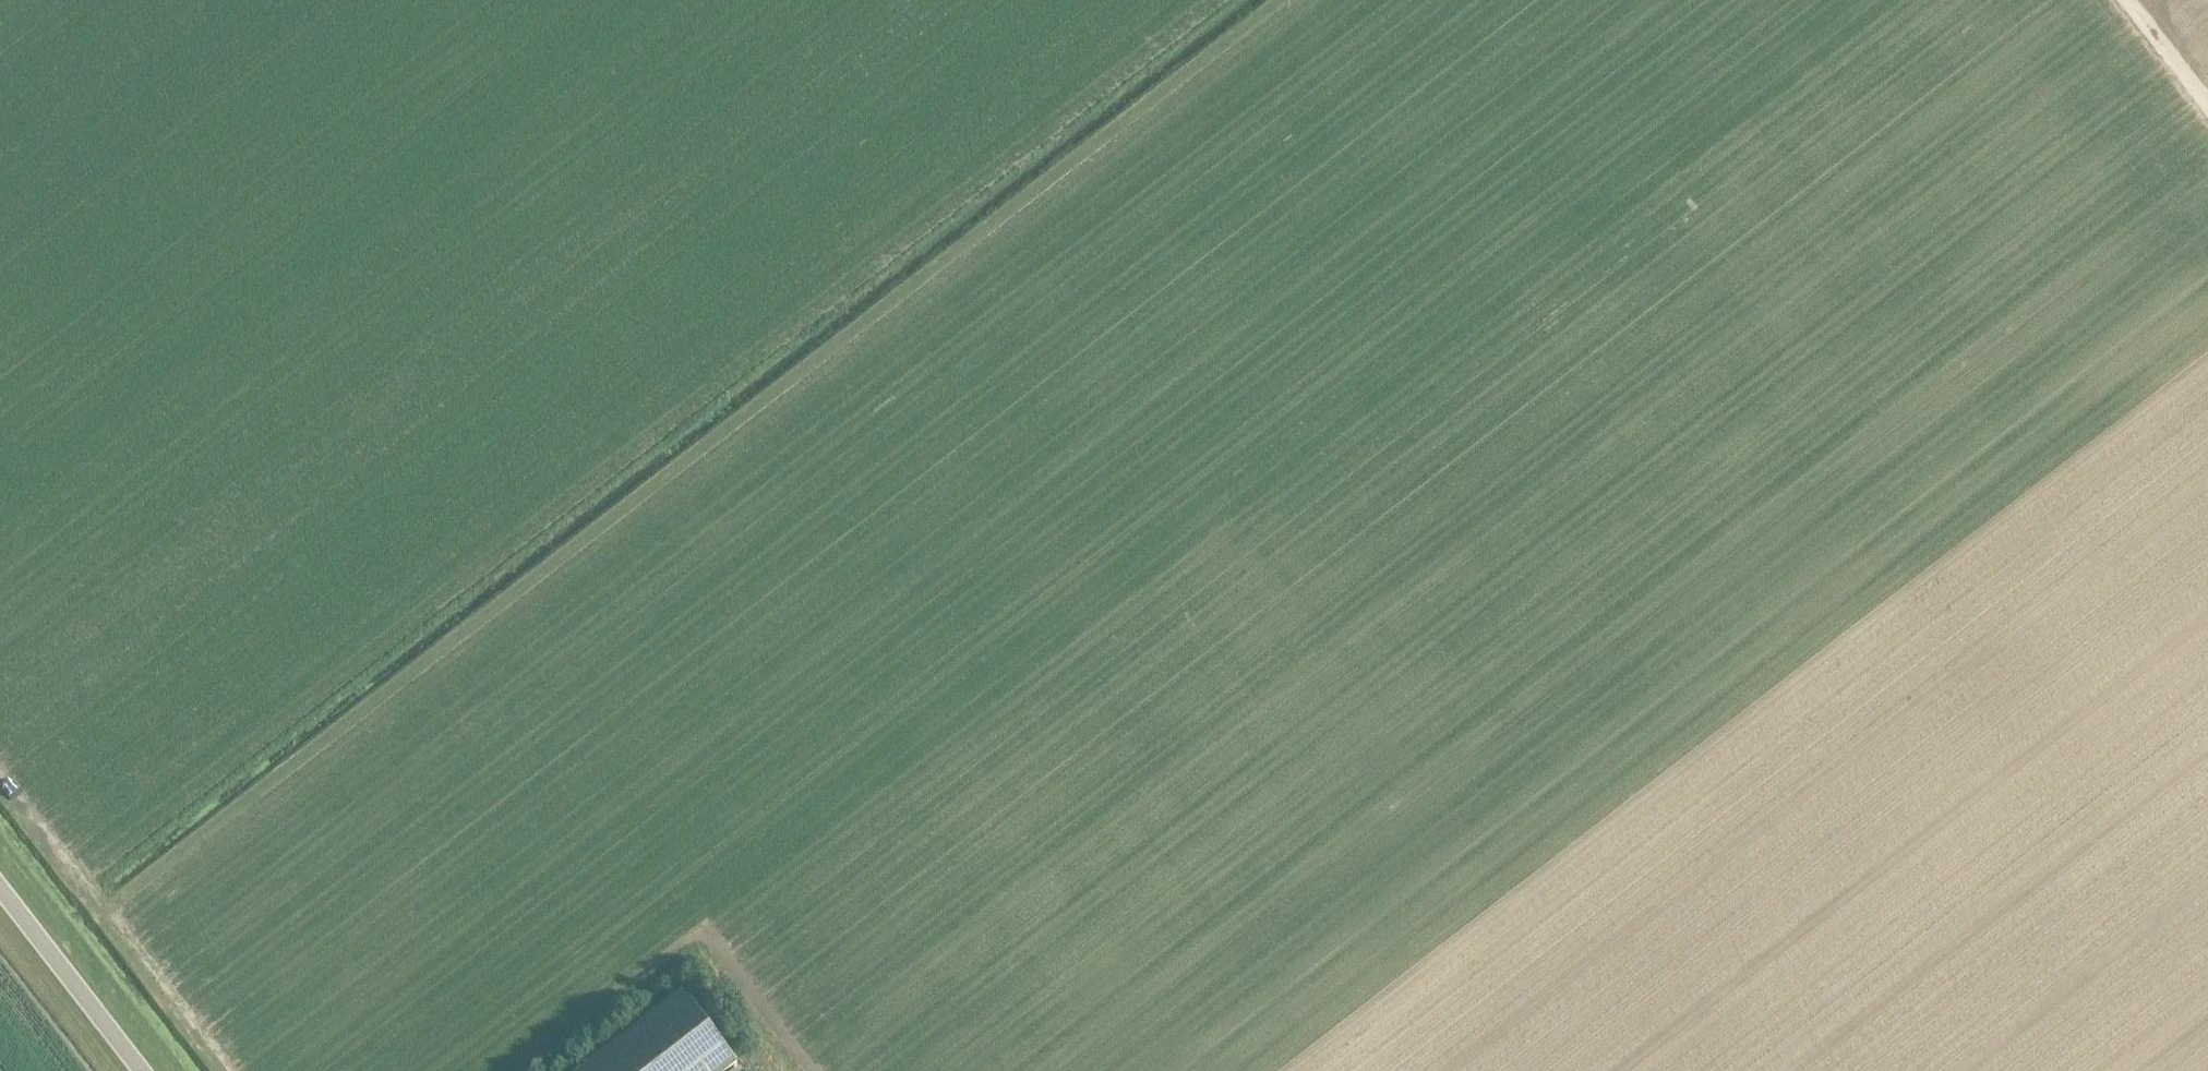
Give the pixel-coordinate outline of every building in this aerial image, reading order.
[(575,1070),(730,1070),(736,1066),(677,991),(575,1070)]
